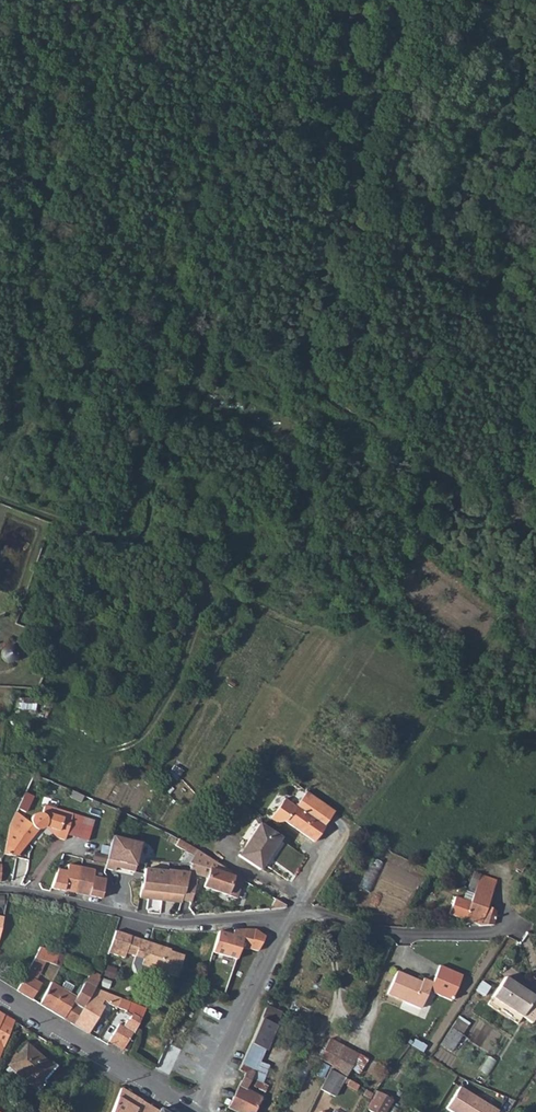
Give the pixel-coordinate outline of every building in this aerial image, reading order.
[(14,655),(11,649),(5,647),(0,649),(0,660),(5,663),(11,661),(13,659),(14,655)] [(307,788),(296,803),(284,794),(269,814),(274,818),(285,816),(314,837),(335,808),(307,788)] [(78,802),(81,795),(68,790),(65,796),(78,802)] [(52,839),(62,841),(67,813),(48,810),(48,816),(38,814),(37,817),(34,815),(28,818),(26,823),(20,819),(15,832),(9,830),(0,856),(13,857),(33,830),(35,830),(40,827),(53,830),(52,839)] [(258,867),(279,836),(258,822),(237,853),(258,867)] [(110,838),(101,870),(111,873),(111,869),(130,875),(138,846),(110,838)] [(194,854),(196,847),(179,838),(175,844),(194,854)] [(210,869),(207,878),(204,888),(237,899),(243,881),(216,871),(219,862),(197,845),(196,847),(194,854),(192,862),(194,863),(210,869)] [(371,893),(383,863),(371,858),(359,887),(371,893)] [(194,863),(191,871),(207,878),(210,869),(194,863)] [(49,889),(97,900),(102,881),(93,879),(95,872),(65,865),(64,872),(55,869),(49,889)] [(136,897),(160,900),(166,871),(142,868),(136,897)] [(182,898),(188,877),(189,874),(166,870),(166,871),(160,900),(181,902),(182,898)] [(474,883),(488,889),(493,875),(478,870),(474,883)] [(188,877),(182,898),(191,902),(198,881),(188,877)] [(488,920),(490,908),(482,903),(488,889),(474,883),(473,885),(460,883),(458,887),(469,895),(466,900),(459,916),(474,921),(474,922),(488,920)] [(443,911),(459,916),(466,900),(449,894),(443,911)] [(215,948),(237,955),(241,943),(243,944),(256,947),(263,934),(254,923),(236,926),(235,929),(234,931),(229,930),(221,928),(215,948)] [(167,942),(117,925),(110,946),(127,952),(129,947),(145,953),(143,959),(177,971),(185,951),(166,944),(167,942)] [(53,965),(56,954),(37,947),(17,991),(32,999),(39,984),(34,981),(42,962),(53,965)] [(62,957),(56,954),(53,965),(58,968),(62,957)] [(435,960),(428,977),(419,973),(417,977),(392,966),(382,988),(417,1003),(425,985),(447,995),(458,970),(435,960)] [(99,977),(97,976),(93,974),(77,1003),(60,994),(52,1011),(73,1024),(95,987),(99,977)] [(519,1017),(530,995),(500,978),(487,998),(519,1017)] [(39,1003),(52,1011),(60,994),(62,989),(50,982),(39,1003)] [(73,1024),(87,1034),(95,1019),(103,1007),(106,1008),(108,1004),(117,1008),(122,999),(95,987),(73,1024)] [(109,1042),(122,1050),(132,1033),(134,1034),(146,1009),(122,999),(117,1008),(125,1011),(125,1013),(131,1016),(128,1021),(126,1021),(123,1027),(119,1025),(109,1042)] [(255,1016),(271,1023),(277,1010),(260,1003),(255,1016)] [(260,1048),(271,1023),(255,1016),(245,1041),(260,1048)] [(15,1022),(6,1017),(0,1029),(0,1046),(3,1047),(15,1022)] [(450,1041),(456,1043),(463,1025),(452,1021),(441,1046),(446,1048),(450,1041)] [(314,1055),(326,1061),(333,1041),(325,1036),(314,1055)] [(163,1071),(165,1072),(177,1047),(165,1040),(153,1066),(163,1071)] [(243,1068),(250,1071),(253,1066),(260,1048),(245,1041),(233,1068),(240,1072),(243,1068)] [(328,1063),(340,1044),(333,1041),(326,1061),(328,1063)] [(328,1063),(343,1071),(352,1052),(340,1044),(328,1063)] [(23,1077),(39,1091),(47,1083),(46,1082),(59,1067),(52,1061),(49,1065),(28,1045),(10,1065),(23,1077)] [(338,1075),(339,1076),(343,1071),(328,1063),(326,1061),(324,1066),(338,1075)] [(23,1077),(10,1065),(6,1070),(19,1081),(23,1077)] [(324,1066),(314,1087),(329,1094),(338,1075),(324,1066)] [(224,1106),(236,1111),(250,1111),(257,1097),(241,1088),(250,1071),(243,1068),(240,1072),(224,1106)] [(260,1090),(264,1082),(258,1079),(255,1087),(260,1090)] [(443,1108),(450,1111),(495,1111),(496,1110),(458,1085),(443,1108)] [(159,1109),(137,1097),(121,1089),(111,1107),(109,1111),(158,1111),(159,1109)] [(387,1105),(374,1096),(363,1111),(382,1111),(387,1105)]
